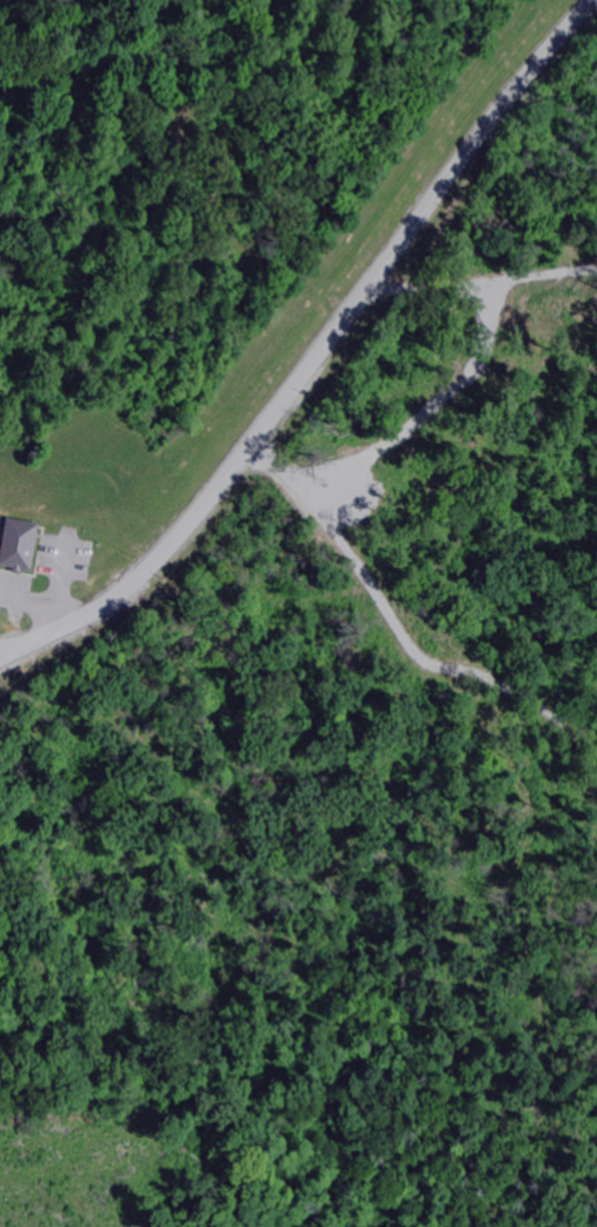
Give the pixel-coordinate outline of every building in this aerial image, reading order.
[(0,521),(0,571),(19,575),(27,526),(0,521)]
